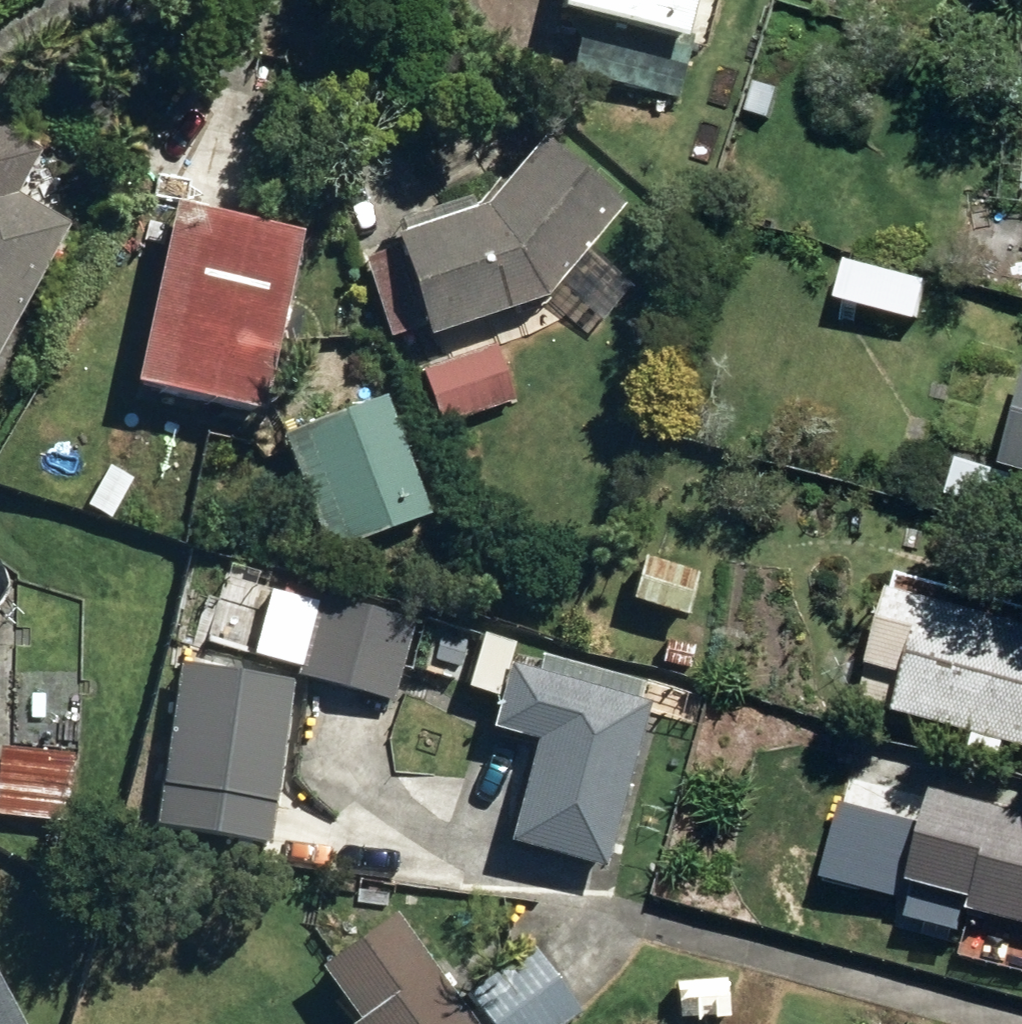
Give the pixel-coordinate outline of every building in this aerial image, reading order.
[(672,96),(687,34),(665,27),(672,0),(547,0),(545,6),(575,14),(562,68),(672,96)] [(886,10),(891,0),(864,0),(886,10)] [(742,112),(764,122),(779,93),(755,82),(742,112)] [(64,221),(8,191),(33,145),(0,127),(0,334),(64,221)] [(354,256),(381,336),(410,326),(414,334),(535,293),(614,203),(533,133),(472,206),(462,209),(458,194),(383,219),(388,233),(380,236),(383,246),(354,256)] [(119,381),(248,408),(287,231),(157,204),(119,381)] [(833,271),(867,279),(874,254),(839,245),(833,271)] [(414,368),(435,424),(509,398),(488,342),(414,368)] [(995,464),(1021,471),(1021,369),(995,464)] [(273,433),(317,551),(421,513),(378,395),(273,433)] [(80,503),(106,516),(128,475),(102,462),(80,503)] [(623,596),(678,614),(690,572),(634,557),(623,596)] [(290,672),(387,700),(391,691),(400,694),(406,673),(398,671),(414,618),(314,590),(290,672)] [(1021,746),(1021,625),(920,598),(917,607),(877,596),(858,668),(895,678),(886,710),(968,732),(962,755),(994,764),(1001,740),(1021,746)] [(656,659),(685,665),(690,642),(660,637),(656,659)] [(498,840),(596,867),(641,703),(631,700),(636,679),(534,652),(529,672),(497,664),(479,724),(525,737),(498,840)] [(157,827),(267,845),(294,682),(184,664),(157,827)] [(763,735),(822,749),(824,739),(833,740),(834,733),(825,731),(828,720),(770,705),(763,735)] [(61,822),(69,755),(0,748),(0,814),(61,822)] [(1021,922),(1021,815),(836,767),(807,878),(963,919),(966,907),(1021,922)] [(383,910),(306,967),(346,1019),(340,1023),(466,1023),(383,910)] [(481,1023),(556,1023),(574,1011),(525,944),(458,992),(481,1023)] [(678,979),(680,1016),(723,1014),(720,977),(678,979)] [(0,994),(0,1023),(17,1023),(0,994)]
